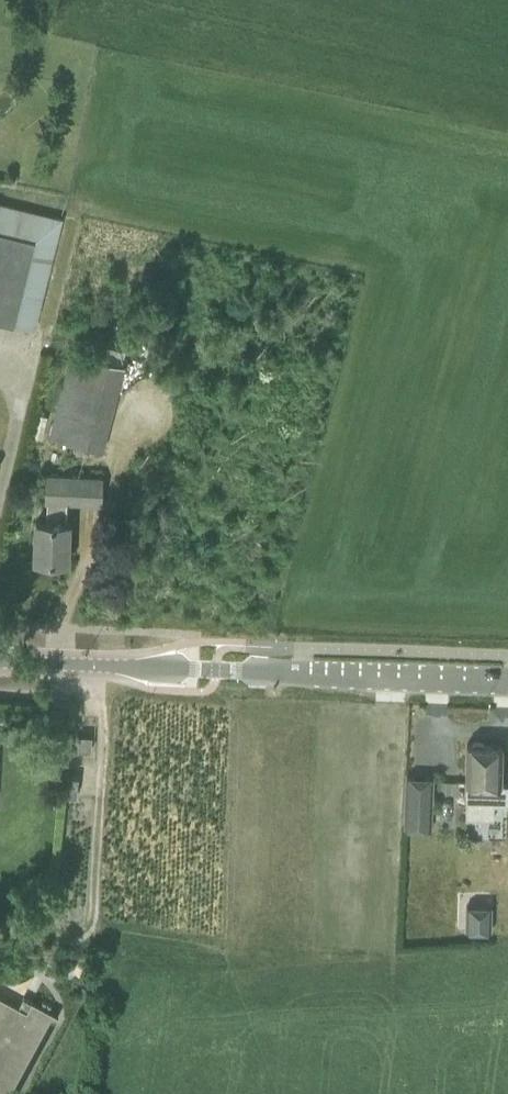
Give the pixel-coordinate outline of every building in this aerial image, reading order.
[(14,323),(41,215),(0,206),(0,320),(14,323)] [(52,437),(101,450),(125,365),(71,351),(52,437)] [(35,560),(68,561),(68,524),(64,524),(65,504),(102,505),(103,478),(44,475),(43,505),(46,505),(46,524),(37,524),(35,560)] [(78,735),(78,750),(92,750),(92,735),(78,735)] [(500,784),(501,745),(485,745),(483,742),(475,742),(473,745),(467,744),(465,817),(493,818),(493,803),(507,804),(507,784),(500,784)] [(77,796),(79,777),(67,776),(65,795),(77,796)] [(405,828),(431,829),(433,778),(407,777),(405,828)] [(469,906),(470,932),(493,932),(492,906),(469,906)] [(60,1014),(25,995),(20,1005),(0,995),(0,1093),(18,1093),(60,1014)]
